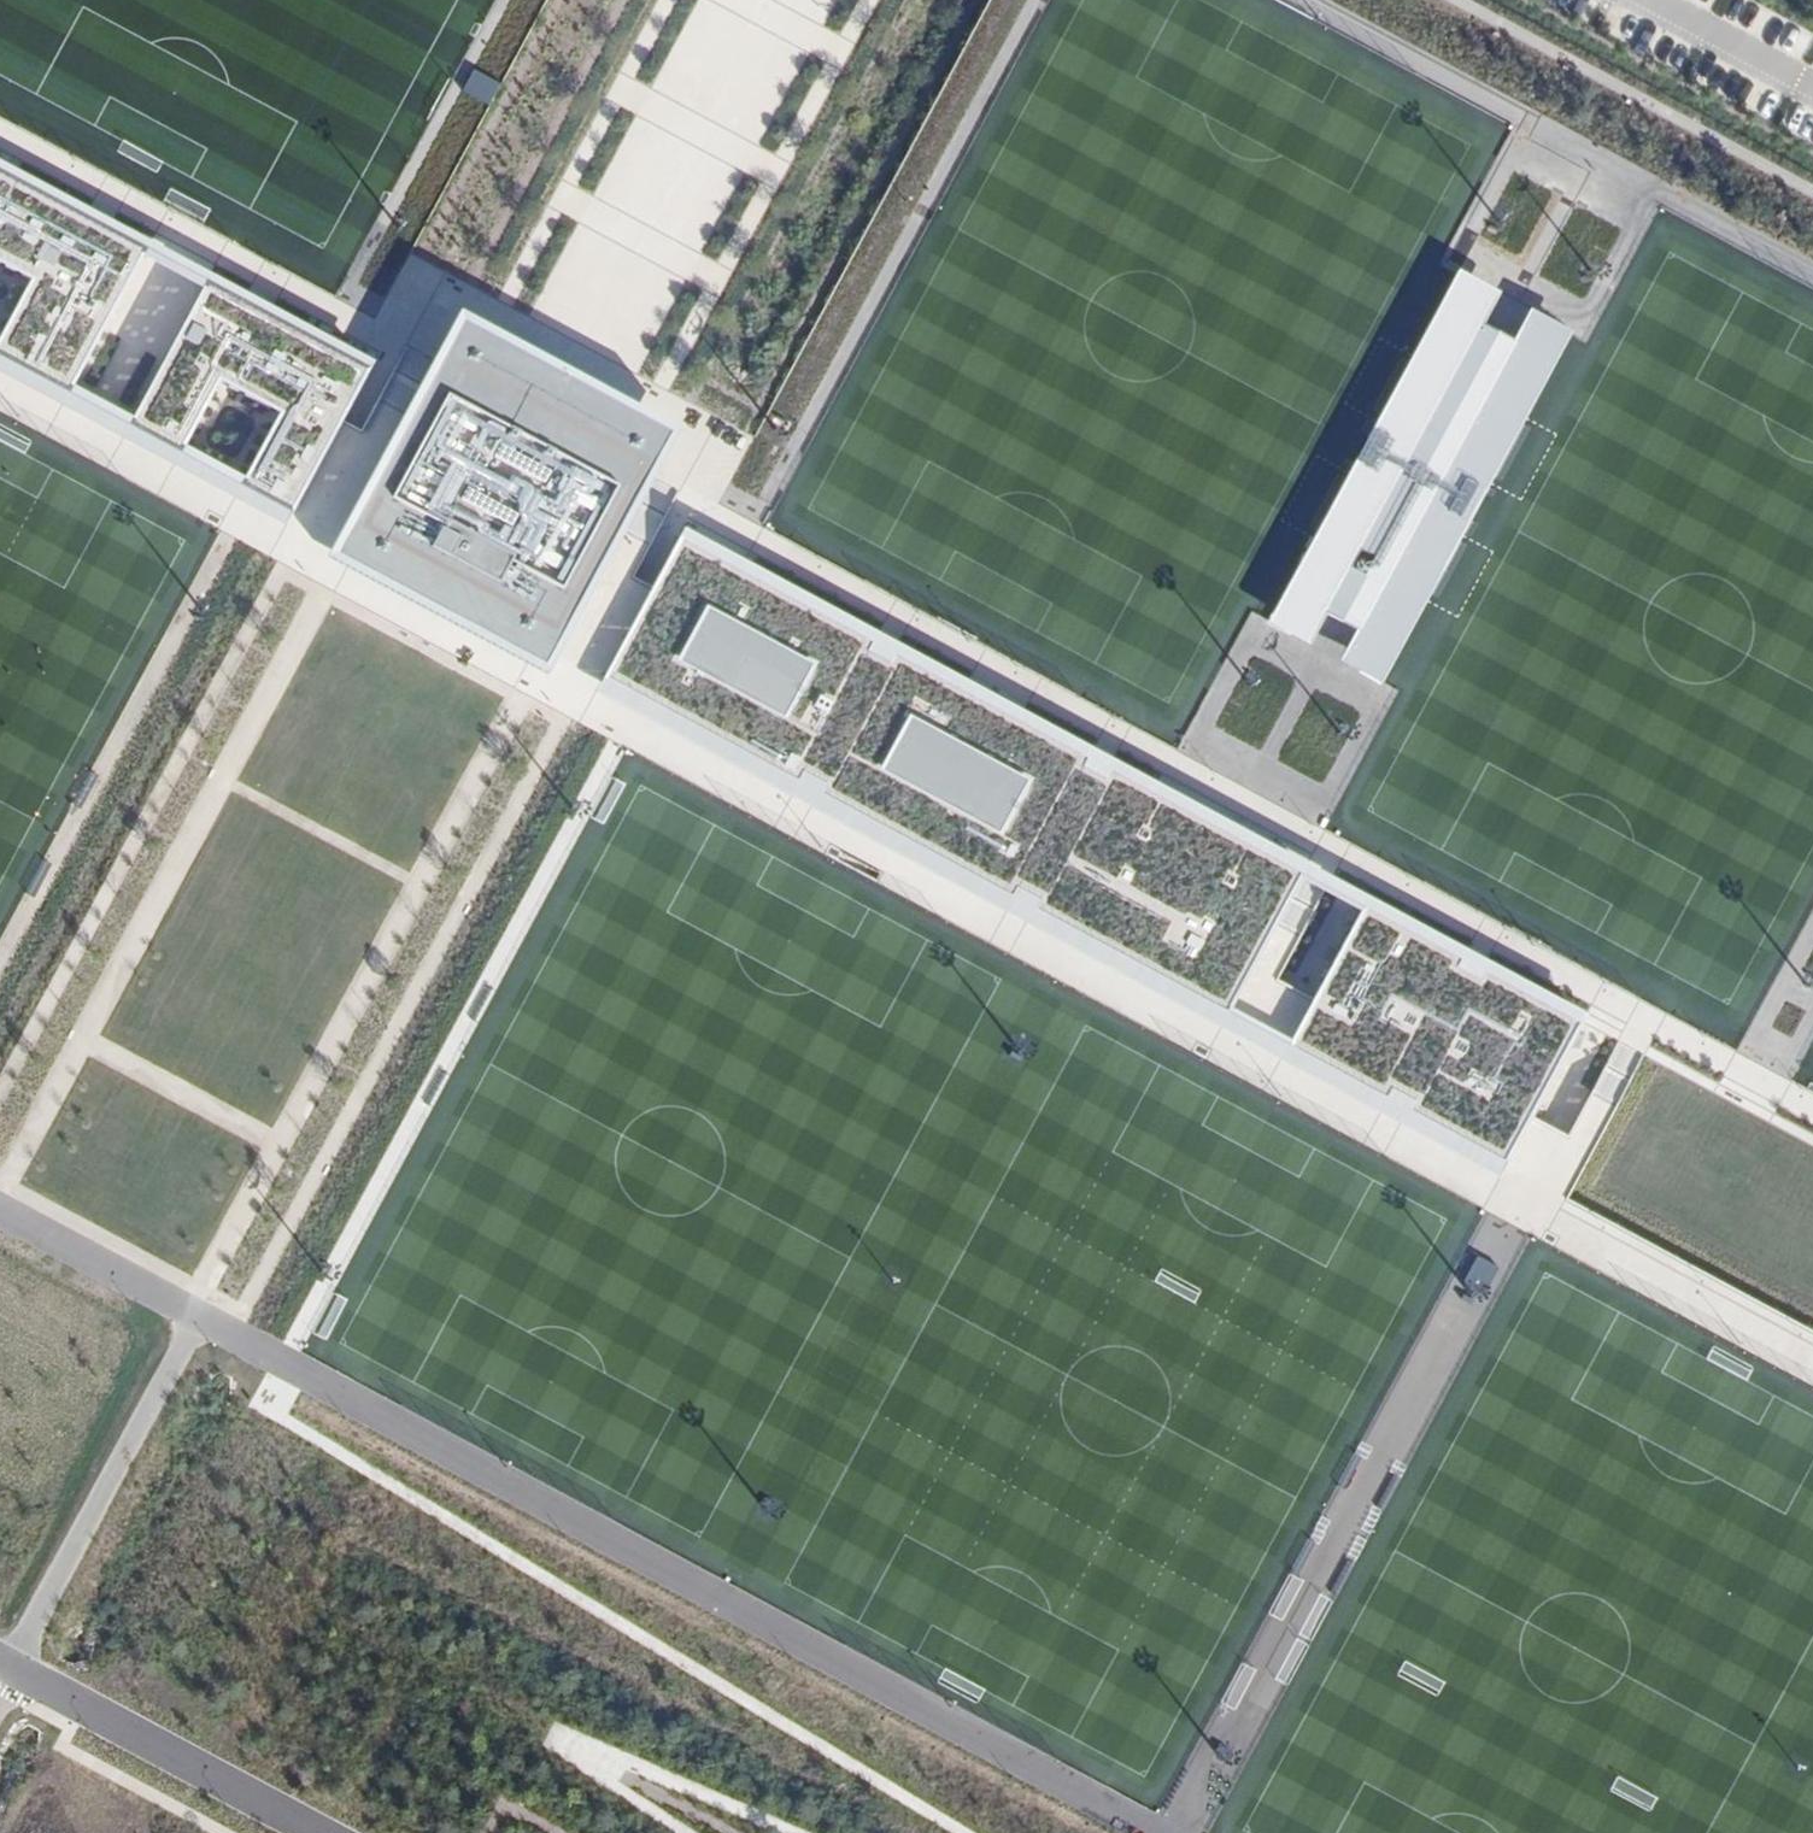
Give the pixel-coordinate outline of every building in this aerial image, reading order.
[(146,243),(0,165),(0,264),(31,281),(0,338),(0,355),(67,391),(139,256),(146,243)] [(139,256),(202,290),(209,277),(146,243),(139,256)] [(1496,294),(1456,272),(1267,623),(1306,644),(1322,615),(1353,632),(1338,661),(1379,683),(1568,332),(1526,310),(1509,342),(1479,326),(1496,294)] [(202,290),(129,424),(180,451),(218,381),(278,413),(240,484),(291,512),(371,364),(209,277),(202,290)] [(670,431),(464,321),(334,561),(540,672),(670,431)] [(1295,877),(1303,864),(685,534),(605,683),(1222,1013),(1295,877)] [(1303,864),(1295,877),(1363,914),(1370,901),(1303,864)] [(1363,914),(1290,1049),(1503,1163),(1584,1015),(1370,901),(1363,914)]
